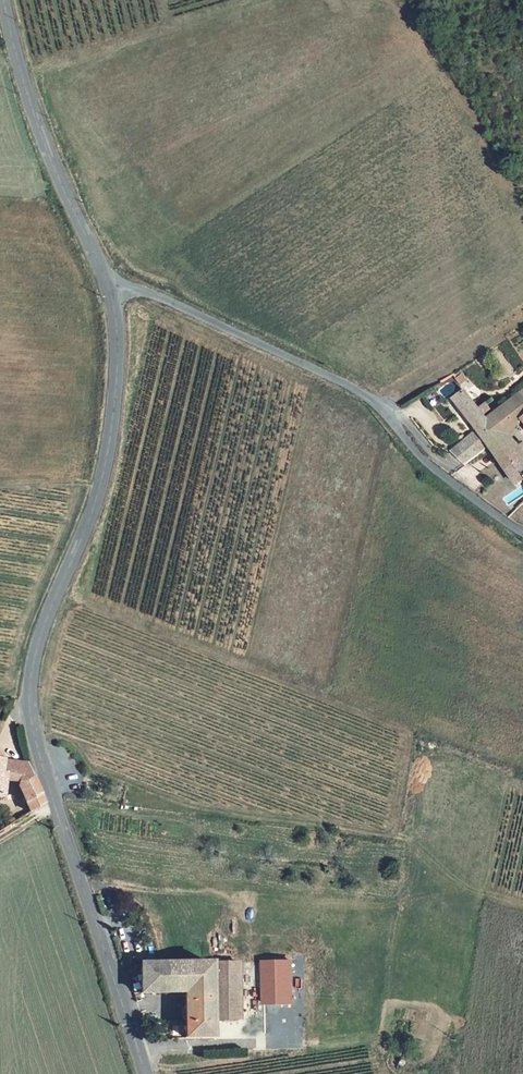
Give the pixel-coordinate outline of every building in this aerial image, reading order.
[(431,390),(442,406),(452,399),(441,384),(431,390)] [(466,417),(452,399),(442,406),(456,425),(445,434),(440,429),(435,433),(440,438),(429,446),(441,460),(464,442),(466,440),(477,431),(472,425),(479,419),(474,411),(466,417)] [(512,402),(477,431),(486,445),(476,453),(478,456),(496,479),(519,460),(495,440),(514,427),(522,437),(522,416),(512,402)] [(477,431),(466,440),(476,453),(486,445),(477,431)] [(466,440),(464,442),(476,457),(478,456),(476,453),(466,440)] [(522,457),(519,460),(496,479),(506,492),(514,485),(522,479),(522,458),(522,457)] [(514,485),(522,495),(522,479),(514,485)] [(31,811),(43,804),(27,761),(0,757),(0,793),(4,793),(7,774),(19,776),(31,811)] [(189,1037),(216,1037),(216,1020),(244,1020),(243,960),(145,961),(146,994),(151,994),(189,994),(189,1037)] [(261,961),(263,1006),(295,1005),(294,960),(261,961)]
